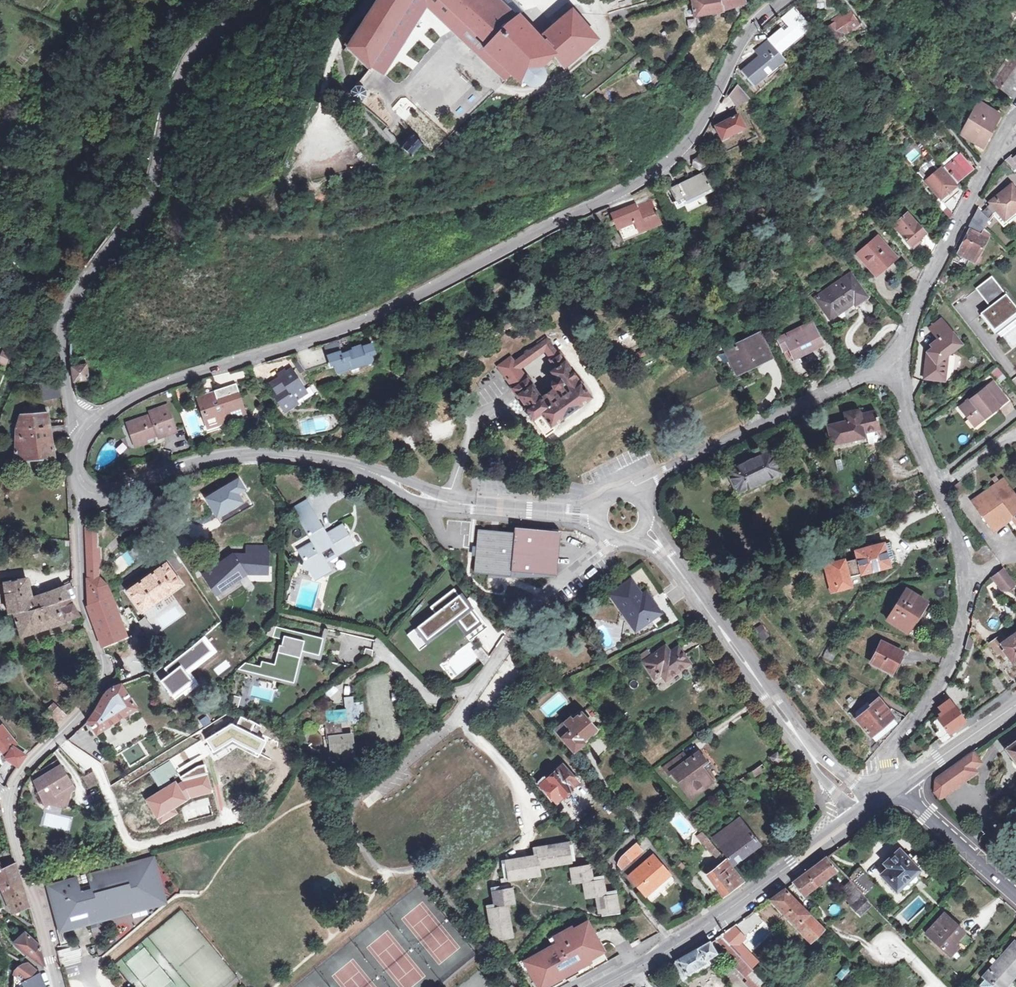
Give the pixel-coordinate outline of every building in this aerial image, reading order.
[(346,49),(370,71),(416,0),(375,0),(346,49)] [(506,84),(508,83),(513,77),(488,53),(492,48),(443,0),(425,0),(506,84)] [(492,48),(488,53),(513,77),(519,83),(522,81),(526,85),(529,87),(533,88),(538,87),(542,83),(543,79),(543,75),(541,70),(556,59),(566,69),(600,41),(573,12),(541,38),(521,21),(521,14),(515,15),(500,0),(443,0),(492,48)] [(729,10),(748,5),(746,0),(695,0),(700,18),(729,10)] [(777,54),(807,26),(789,7),(772,23),(778,30),(754,51),(759,56),(740,73),(750,85),(780,57),(777,54)] [(851,17),(842,22),(840,20),(833,25),(834,27),(827,32),(835,44),(859,28),(851,17)] [(992,24),(983,33),(989,39),(999,29),(992,24)] [(1015,85),(1015,46),(995,74),(1003,80),(1002,81),(1013,89),(1015,85)] [(907,57),(902,62),(906,66),(911,60),(907,57)] [(512,87),(508,83),(506,84),(491,100),(496,104),(512,87)] [(731,84),(723,101),(729,109),(744,98),(731,84)] [(361,90),(357,91),(354,95),(355,99),(359,102),(363,101),(366,97),(365,93),(361,90)] [(657,90),(650,93),(657,99),(661,95),(657,90)] [(1006,97),(1000,104),(1006,109),(1011,101),(1006,97)] [(986,143),(1002,111),(999,110),(980,100),(965,132),(986,143)] [(721,143),(742,131),(735,117),(734,118),(730,111),(711,121),(715,128),(713,129),(721,143)] [(426,144),(418,136),(404,149),(413,157),(426,144)] [(910,162),(920,155),(914,147),(904,155),(910,162)] [(965,177),(974,169),(960,151),(945,165),(957,178),(962,173),(965,177)] [(703,162),(697,158),(691,168),(698,171),(703,162)] [(942,166),(926,181),(939,197),(956,182),(942,166)] [(702,174),(669,191),(678,207),(710,189),(702,174)] [(964,191),(956,182),(939,197),(953,213),(964,191)] [(992,213),(996,218),(999,215),(1003,220),(1012,213),(1015,217),(1015,216),(1015,189),(1011,183),(996,196),(997,198),(982,211),(979,208),(968,229),(970,230),(954,262),(966,268),(970,261),(975,263),(987,238),(980,235),(992,213)] [(647,229),(661,223),(652,201),(638,208),(637,205),(613,215),(625,242),(648,232),(647,229)] [(939,242),(929,232),(928,233),(908,212),(894,224),(914,248),(924,240),(934,251),(939,242)] [(899,261),(898,259),(888,246),(866,261),(877,276),(899,261)] [(907,251),(898,259),(910,272),(919,264),(913,258),(907,251)] [(919,253),(913,258),(919,264),(924,271),(928,263),(919,253)] [(854,307),(867,298),(851,277),(817,299),(831,318),(852,305),(854,307)] [(980,316),(988,326),(990,324),(997,333),(1015,318),(1015,311),(991,279),(977,290),(991,307),(980,316)] [(932,349),(926,353),(924,379),(944,381),(947,355),(960,345),(940,320),(929,329),(937,340),(930,345),(932,349)] [(793,359),(811,350),(812,352),(823,346),(811,322),(777,339),(782,349),(787,346),(793,359)] [(760,337),(728,352),(738,374),(770,359),(760,337)] [(325,360),(341,354),(337,346),(335,341),(319,347),(325,360)] [(69,344),(71,364),(75,382),(89,382),(84,349),(69,344)] [(341,354),(325,360),(332,376),(338,373),(341,381),(376,365),(372,356),(375,355),(371,346),(349,355),(350,357),(343,360),(341,354)] [(523,370),(548,353),(543,347),(512,367),(522,382),(523,382),(528,378),(527,376),(523,370)] [(649,349),(639,352),(641,357),(650,354),(649,349)] [(11,355),(1,352),(0,355),(0,365),(7,367),(11,355)] [(298,375),(303,372),(296,363),(290,365),(298,375)] [(996,378),(1002,374),(997,366),(990,371),(996,378)] [(295,399),(300,396),(298,393),(304,389),(290,370),(285,374),(283,372),(277,377),(285,387),(284,390),(274,397),(285,412),(298,403),(295,399)] [(58,383),(41,383),(42,396),(61,396),(58,383)] [(976,422),(983,417),(985,419),(1007,400),(992,383),(960,408),(968,419),(971,416),(976,422)] [(200,413),(203,415),(208,429),(218,426),(223,416),(232,420),(244,416),(237,397),(239,396),(235,385),(223,389),(218,401),(215,400),(214,396),(198,402),(200,407),(202,408),(200,413)] [(165,411),(149,417),(150,420),(128,428),(135,448),(174,434),(165,411)] [(829,428),(831,438),(827,439),(829,446),(833,445),(834,451),(865,444),(864,439),(881,435),(876,414),(862,417),(855,411),(844,414),(846,424),(829,428)] [(49,437),(47,427),(45,413),(18,414),(14,425),(13,457),(52,456),(49,437)] [(49,427),(47,427),(49,437),(64,436),(64,427),(49,427)] [(114,447),(117,445),(117,444),(111,438),(109,441),(109,445),(112,447),(114,447)] [(773,450),(729,471),(741,496),(784,475),(773,450)] [(992,489),(1004,480),(998,473),(996,470),(984,480),(992,489)] [(992,489),(982,497),(990,508),(983,514),(995,530),(1009,520),(1007,518),(1013,514),(1015,518),(1015,497),(1004,480),(992,489)] [(330,549),(335,558),(352,547),(341,528),(325,538),(305,505),(292,512),(312,545),(297,554),(313,581),(328,572),(318,556),(330,549)] [(83,529),(85,552),(98,551),(97,528),(83,529)] [(513,571),(556,575),(560,531),(519,528),(518,534),(481,530),(477,575),(513,577),(513,571)] [(122,541),(125,539),(121,533),(112,539),(120,551),(126,547),(122,541)] [(891,542),(885,544),(889,560),(895,558),(891,542)] [(987,542),(979,548),(985,558),(994,552),(987,542)] [(847,559),(832,563),(839,590),(854,586),(851,576),(864,573),(864,574),(891,567),(889,560),(885,544),(858,552),(859,559),(848,562),(847,559)] [(231,552),(200,572),(214,593),(245,572),(265,573),(266,546),(245,546),(245,553),(231,552)] [(98,551),(85,552),(85,566),(98,565),(98,551)] [(138,564),(129,551),(111,563),(118,577),(138,564)] [(170,563),(129,591),(143,612),(184,585),(170,563)] [(839,590),(832,563),(826,565),(833,591),(839,590)] [(98,565),(85,566),(87,604),(85,606),(101,647),(125,637),(107,587),(100,578),(99,579),(98,565)] [(1006,568),(995,576),(1008,593),(1015,586),(1015,581),(1006,568)] [(9,615),(14,614),(69,601),(65,592),(71,589),(71,584),(51,592),(29,596),(26,575),(2,582),(9,615)] [(628,616),(636,627),(644,621),(645,623),(660,612),(646,592),(640,596),(628,579),(609,594),(621,610),(623,609),(628,616)] [(435,612),(417,626),(428,641),(460,617),(472,609),(455,587),(430,606),(435,612)] [(917,623),(929,604),(907,590),(887,618),(908,630),(914,621),(917,623)] [(738,603),(745,614),(753,609),(746,599),(738,603)] [(69,601),(14,614),(22,638),(61,624),(61,622),(78,617),(69,601)] [(460,617),(474,636),(486,627),(472,609),(460,617)] [(753,609),(745,614),(750,621),(760,616),(754,609),(753,609)] [(644,621),(636,627),(628,616),(622,620),(630,631),(633,629),(635,632),(646,624),(645,623),(644,621)] [(753,628),(760,641),(769,635),(761,623),(753,628)] [(261,667),(244,662),(237,670),(295,684),(302,652),(319,656),(323,639),(276,627),(272,638),(283,641),(275,666),(261,663),(261,667)] [(337,660),(359,665),(364,640),(343,635),(337,660)] [(1012,659),(1014,662),(1015,661),(1015,635),(1005,643),(1000,637),(991,643),(1000,655),(1006,651),(1012,659)] [(903,655),(904,653),(882,642),(872,661),(895,673),(905,656),(903,655)] [(482,663),(489,658),(479,644),(472,649),(482,663)] [(666,674),(688,659),(680,647),(672,653),(666,645),(645,659),(653,670),(660,665),(666,674)] [(1000,676),(992,682),(1002,696),(1010,690),(1000,676)] [(334,685),(325,691),(329,696),(338,690),(334,685)] [(135,709),(115,686),(110,689),(103,694),(99,699),(86,721),(98,733),(135,709)] [(343,736),(340,722),(343,721),(344,724),(352,722),(352,726),(362,725),(360,714),(365,714),(363,704),(355,705),(353,699),(344,701),(346,712),(343,713),(343,716),(337,717),(335,707),(332,708),(332,704),(325,705),(326,716),(311,718),(313,729),(325,727),(325,731),(327,731),(329,742),(332,742),(334,764),(354,761),(350,735),(343,736)] [(888,706),(886,703),(883,705),(878,699),(870,706),(873,710),(859,721),(871,735),(865,741),(874,753),(900,724),(886,708),(888,706)] [(941,707),(944,711),(940,714),(941,717),(934,722),(941,730),(936,733),(941,739),(966,722),(950,700),(941,707)] [(43,716),(53,726),(64,716),(53,705),(43,716)] [(575,749),(584,740),(582,738),(597,725),(583,710),(575,717),(572,715),(556,729),(575,749)] [(7,755),(5,757),(17,765),(24,755),(14,747),(17,744),(2,724),(0,726),(0,748),(3,753),(7,755)] [(582,738),(584,740),(587,743),(601,730),(597,725),(582,738)] [(207,739),(220,742),(215,734),(207,739)] [(1006,748),(1015,761),(1015,741),(1006,748)] [(76,747),(67,757),(79,767),(88,757),(76,747)] [(781,755),(777,750),(776,749),(769,754),(773,757),(776,758),(781,755)] [(664,767),(667,770),(670,773),(672,771),(691,796),(713,780),(700,764),(706,760),(699,750),(677,767),(672,760),(664,767)] [(938,778),(935,782),(935,793),(940,799),(976,771),(973,767),(980,762),(973,752),(938,778)] [(39,764),(30,774),(34,782),(43,801),(46,799),(49,804),(62,807),(63,808),(69,804),(68,803),(71,791),(75,788),(58,761),(43,770),(39,764)] [(565,761),(541,783),(556,800),(580,777),(565,761)] [(759,762),(748,770),(752,775),(763,766),(759,762)] [(96,770),(85,776),(92,789),(101,784),(96,770)] [(701,805),(694,810),(698,815),(704,810),(701,805)] [(698,815),(694,810),(688,814),(692,819),(698,815)] [(72,816),(44,812),(42,827),(70,830),(72,816)] [(740,816),(713,837),(733,863),(761,843),(740,816)] [(711,850),(715,846),(710,841),(710,840),(705,844),(710,850),(711,850)] [(539,867),(570,861),(567,841),(533,847),(534,854),(500,859),(504,882),(541,876),(539,867)] [(636,842),(626,851),(623,854),(619,860),(624,866),(643,851),(636,842)] [(715,846),(711,850),(716,856),(721,853),(715,846)] [(890,868),(885,872),(882,876),(897,892),(925,864),(916,855),(912,859),(908,855),(906,858),(898,851),(885,863),(886,864),(890,868)] [(651,890),(665,878),(663,876),(668,871),(653,854),(628,874),(643,892),(649,888),(651,890)] [(11,912),(29,906),(14,856),(0,861),(0,885),(11,912)] [(79,877),(53,884),(64,925),(88,919),(89,922),(132,910),(131,907),(133,906),(134,905),(138,904),(141,902),(143,901),(147,898),(151,894),(153,892),(155,890),(156,887),(150,884),(148,878),(158,875),(153,857),(88,875),(92,889),(83,892),(79,877)] [(726,859),(717,866),(714,862),(704,869),(722,895),(744,880),(726,859)] [(794,884),(804,896),(836,874),(826,860),(794,884)] [(583,897),(595,896),(597,912),(617,909),(615,892),(603,894),(601,878),(591,879),(589,863),(568,865),(571,884),(581,883),(583,897)] [(890,868),(886,864),(881,869),(885,872),(890,868)] [(858,890),(869,880),(859,871),(848,880),(850,882),(842,889),(847,894),(844,896),(851,904),(862,894),(858,890)] [(131,907),(132,910),(165,901),(158,875),(148,878),(150,884),(156,887),(155,890),(153,892),(151,894),(147,898),(143,901),(141,902),(138,904),(134,905),(133,906),(131,907)] [(858,890),(862,894),(863,896),(864,897),(875,887),(869,880),(858,890)] [(506,904),(513,903),(510,883),(490,887),(492,902),(485,904),(491,939),(512,936),(506,904)] [(64,925),(53,884),(49,885),(61,929),(89,922),(88,919),(64,925)] [(771,900),(811,941),(824,930),(785,890),(771,900)] [(864,897),(863,896),(852,906),(861,915),(872,905),(864,897)] [(961,954),(975,939),(947,915),(929,934),(952,954),(956,949),(961,954)] [(520,958),(537,986),(542,986),(605,951),(585,917),(571,926),(569,923),(551,934),(554,939),(520,958)] [(729,930),(720,935),(729,944),(735,939),(729,930)] [(39,944),(30,939),(20,933),(10,942),(12,945),(44,967),(39,944)] [(729,944),(720,935),(718,937),(715,939),(722,950),(729,944)] [(705,960),(714,955),(708,943),(676,961),(685,975),(706,962),(705,960)] [(729,944),(722,950),(729,962),(740,972),(749,965),(729,944)] [(996,986),(1004,986),(1015,975),(1015,944),(985,977),(996,986)] [(719,963),(714,955),(705,960),(706,962),(709,968),(719,963)] [(706,962),(685,975),(688,980),(709,968),(706,962)] [(40,973),(23,980),(25,986),(45,986),(40,973)] [(985,977),(979,984),(982,986),(996,986),(985,977)]
